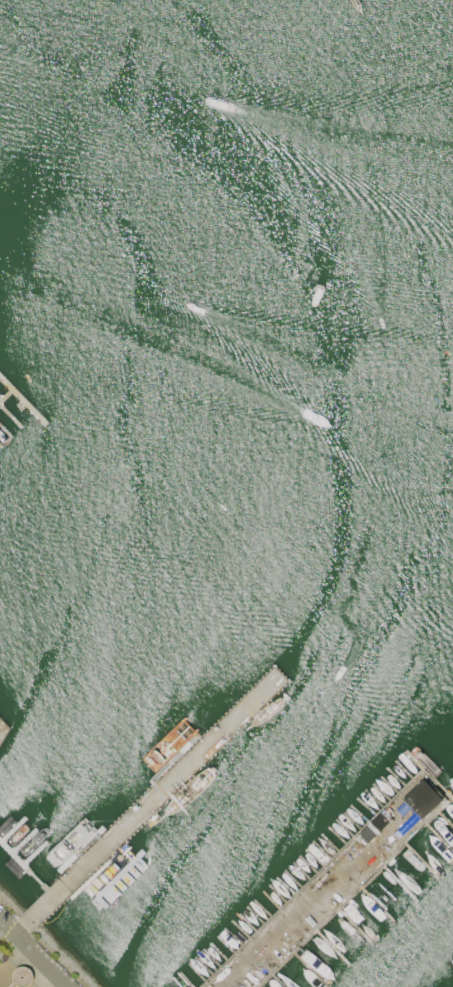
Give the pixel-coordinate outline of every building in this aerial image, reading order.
[(400,798),(421,778),(441,799),(420,819),(400,798)] [(28,984),(30,981),(31,977),(31,973),(30,970),(27,967),(24,966),(20,965),(17,966),(14,967),(12,970),(10,973),(10,976),(10,980),(12,983),(15,985),(18,986),(21,986),(25,986),(28,984)]
